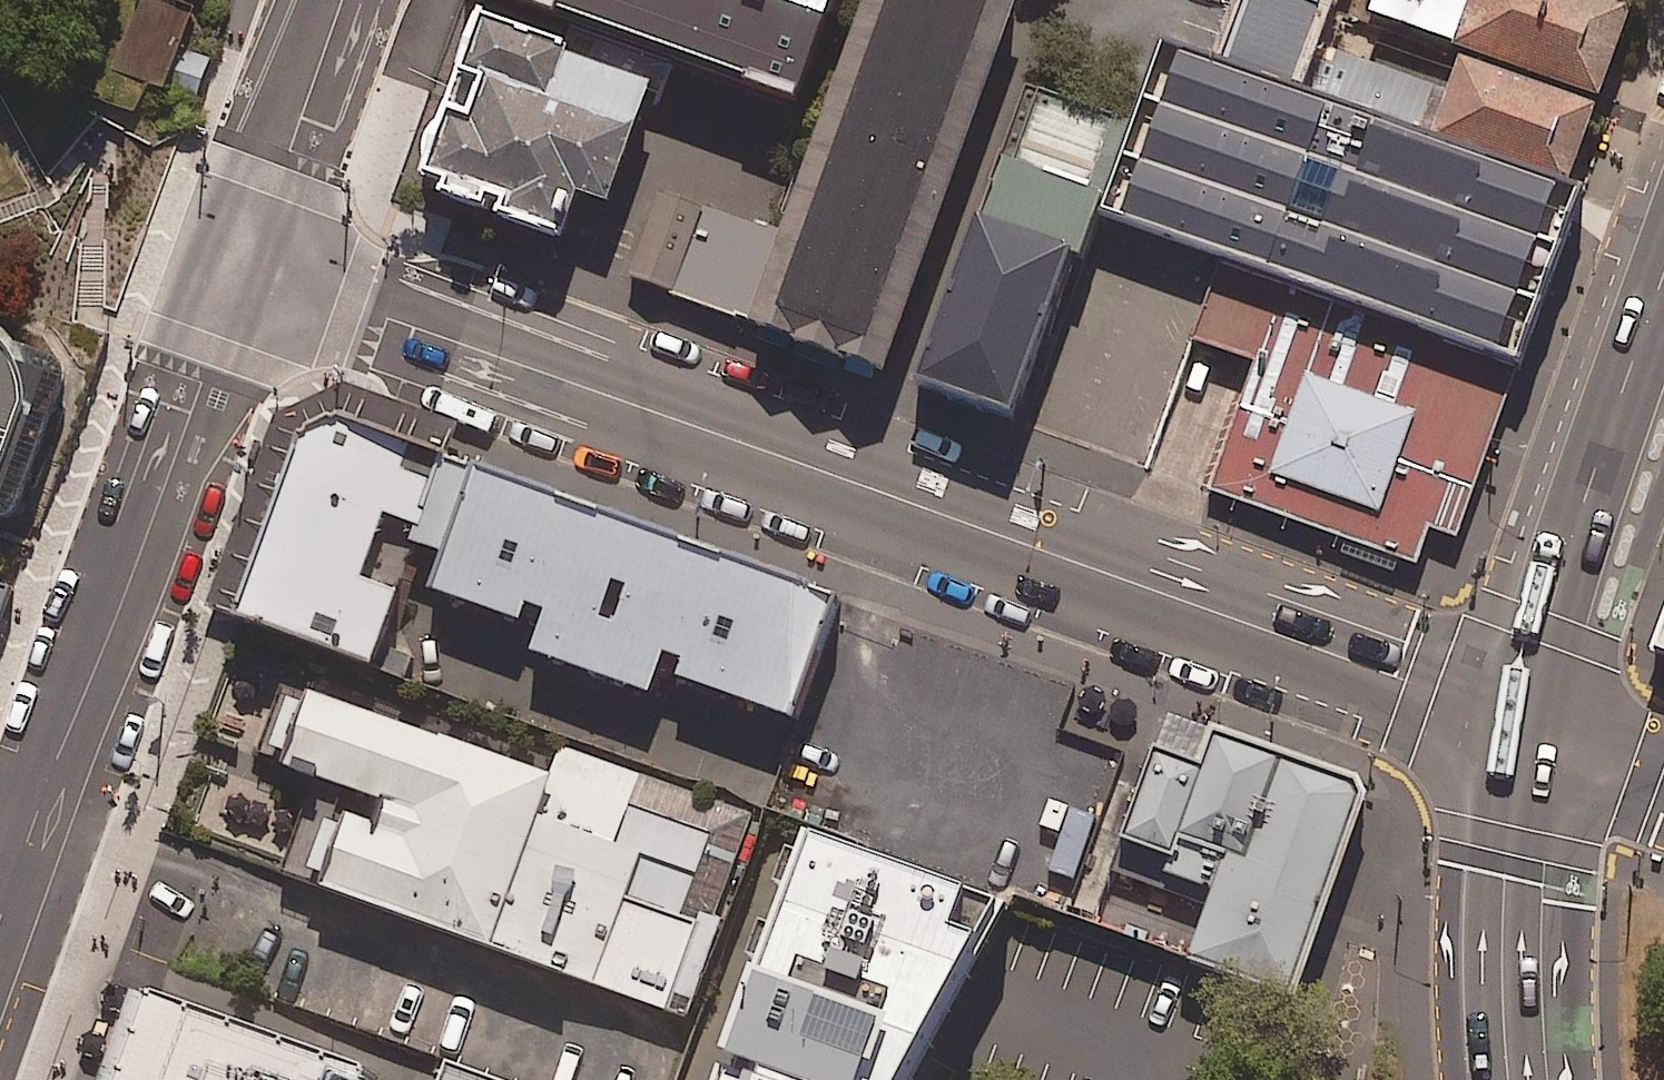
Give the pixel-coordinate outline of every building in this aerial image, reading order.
[(170,0),(135,0),(101,101),(152,118),(190,7),(170,0)] [(726,19),(733,0),(674,0),(726,19)] [(775,233),(742,322),(880,372),(1016,0),(860,0),(775,233)] [(1313,0),(1248,0),(1227,59),(1293,82),(1321,3),(1313,0)] [(1600,96),(1631,8),(1609,0),(1409,0),(1399,27),(1456,46),(1600,96)] [(561,45),(476,14),(417,174),(440,182),(435,195),(557,239),(573,195),(603,206),(646,90),(660,95),(671,63),(568,25),(561,45)] [(1583,191),(1159,40),(1130,119),(1097,213),(1221,257),(1522,364),(1583,191)] [(1321,45),(1305,88),(1418,130),(1434,87),(1321,45)] [(1600,96),(1456,46),(1426,131),(1571,181),(1600,96)] [(1027,85),(975,220),(912,385),(1007,420),(1072,254),(1081,258),(1097,213),(1130,119),(1027,85)] [(775,233),(659,191),(626,280),(742,322),(775,233)] [(1522,364),(1221,257),(1192,339),(1255,361),(1208,492),(1416,565),(1428,529),(1458,539),(1522,364)] [(0,336),(0,510),(12,515),(67,360),(0,336)] [(342,416),(302,435),(280,494),(237,614),(376,664),(401,593),(363,579),(385,516),(419,528),(414,542),(444,553),(476,464),(342,416)] [(841,596),(476,464),(444,553),(431,587),(522,620),(527,606),(544,612),(530,651),(648,693),(663,654),(681,660),(676,675),(797,719),(841,596)] [(15,592),(0,587),(0,634),(15,592)] [(1653,655),(1663,659),(1663,625),(1653,655)] [(1353,772),(946,636),(870,840),(1022,894),(1292,992),(1363,791),(1353,772)] [(553,778),(282,681),(255,757),(356,794),(323,885),(493,946),(553,778)] [(553,778),(493,946),(685,1015),(759,810),(567,741),(553,778)] [(808,824),(715,1079),(909,1079),(1014,892),(808,824)] [(111,982),(76,1079),(369,1079),(371,1075),(111,982)] [(448,1065),(443,1079),(491,1079),(448,1065)]
